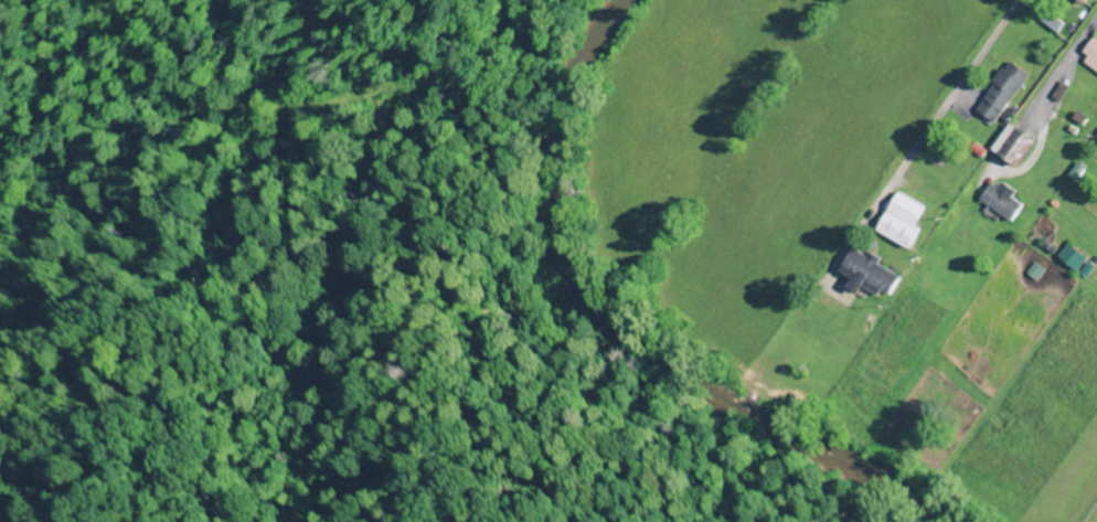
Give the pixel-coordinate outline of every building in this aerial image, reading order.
[(1001,124),(1031,73),(1010,60),(980,111),(1001,124)] [(1023,166),(1039,140),(1012,124),(996,151),(1023,166)] [(1016,198),(1019,194),(996,179),(983,200),(1016,222),(1027,205),(1016,198)] [(927,206),(898,193),(879,234),(913,249),(922,229),(917,227),(927,206)] [(905,274),(854,249),(843,272),(854,278),(849,288),(860,293),(864,285),(893,299),(905,274)]
